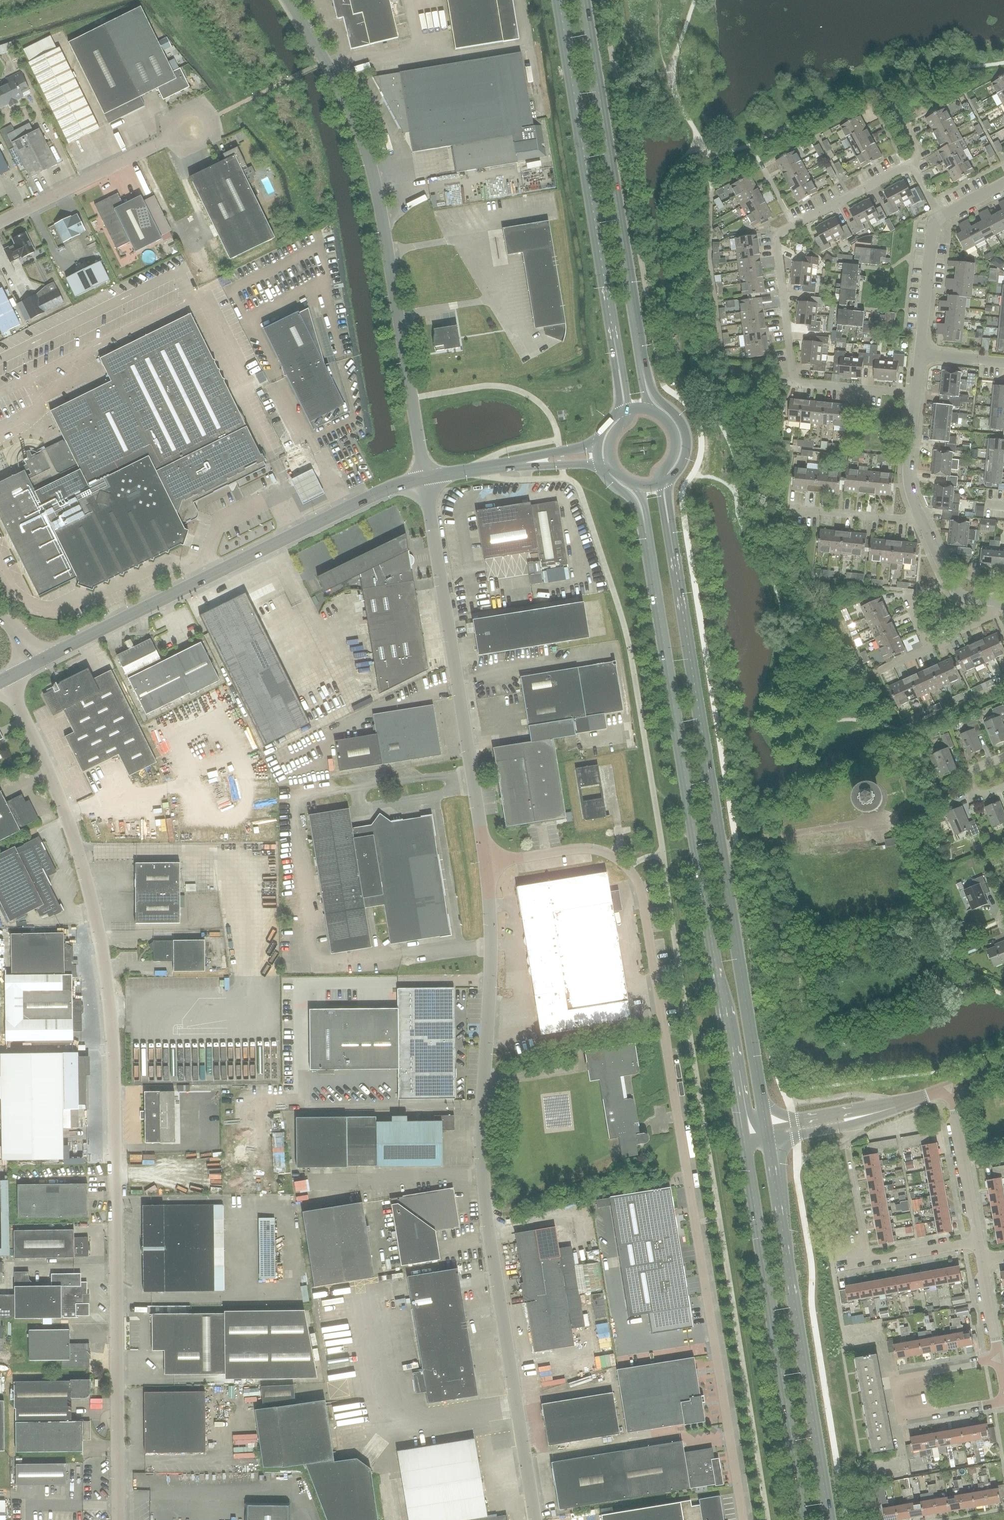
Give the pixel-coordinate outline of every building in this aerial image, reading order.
[(389,0),(333,0),(337,19),(344,18),(351,49),(398,38),(389,0)] [(513,0),(447,0),(455,50),(519,39),(513,0)] [(176,79),(173,72),(162,50),(158,41),(141,7),(68,42),(109,124),(145,106),(141,97),(158,88),(176,79)] [(158,41),(162,50),(169,47),(165,38),(158,41)] [(99,128),(71,71),(59,47),(29,63),(69,144),(99,128)] [(406,133),(410,132),(413,152),(452,146),(457,172),(517,163),(517,162),(547,157),(541,125),(533,126),(521,52),(400,72),(400,73),(373,77),(401,129),(405,128),(406,133)] [(190,87),(180,68),(173,72),(176,79),(158,88),(163,100),(190,87)] [(29,89),(21,73),(7,79),(9,83),(0,87),(0,106),(1,107),(23,96),(21,93),(29,89)] [(992,83),(998,94),(1003,90),(1003,77),(992,83)] [(980,103),(976,98),(971,100),(974,106),(980,103)] [(971,108),(968,102),(963,105),(966,111),(971,108)] [(952,118),(946,108),(927,118),(932,129),(952,118)] [(847,137),(867,126),(861,116),(857,118),(852,120),(850,122),(841,126),(847,137)] [(937,139),(957,129),(952,118),(932,129),(937,139)] [(57,164),(38,129),(34,131),(30,123),(8,135),(12,142),(30,178),(57,164)] [(852,147),(872,136),(867,126),(847,137),(852,147)] [(963,139),(957,129),(937,139),(942,148),(943,149),(958,141),(963,139)] [(857,157),(877,146),(872,136),(852,147),(857,157)] [(831,145),(828,139),(823,142),(826,148),(831,145)] [(964,151),(958,141),(943,149),(942,148),(938,151),(944,161),(964,151)] [(1001,143),(996,146),(999,153),(1003,150),(1003,149),(1001,143)] [(823,150),(819,144),(814,146),(818,152),(823,150)] [(883,157),(877,146),(857,157),(863,167),(883,157)] [(230,260),(275,238),(249,184),(254,181),(252,177),(255,175),(251,166),(247,168),(237,147),(223,154),(226,160),(190,177),(230,260)] [(996,154),(993,148),(987,151),(991,157),(996,154)] [(782,171),(802,161),(796,150),(776,161),(782,171)] [(0,151),(0,175),(9,170),(0,151)] [(949,171),(969,161),(964,151),(944,161),(949,171)] [(787,182),(807,171),(802,161),(782,171),(787,182)] [(974,171),(969,161),(949,171),(955,182),(974,171)] [(845,171),(842,165),(837,168),(840,174),(845,171)] [(837,176),(834,170),(828,173),(832,179),(837,176)] [(793,192),(813,181),(807,171),(787,182),(793,192)] [(730,186),(736,196),(756,186),(750,175),(730,186)] [(901,181),(894,185),(903,202),(909,199),(913,206),(922,201),(915,188),(910,191),(905,180),(901,182),(901,181)] [(818,192),(813,181),(793,192),(798,202),(818,192)] [(903,202),(894,185),(887,188),(888,189),(884,191),(890,201),(885,204),(891,215),(900,210),(897,206),(903,202)] [(741,206),(761,196),(756,186),(736,196),(741,206)] [(722,188),(716,191),(718,196),(725,193),(722,188)] [(161,236),(141,196),(124,204),(118,193),(95,205),(117,249),(130,242),(136,252),(163,239),(161,236)] [(747,216),(766,206),(761,196),(741,206),(747,216)] [(722,203),(719,197),(714,200),(717,206),(722,203)] [(866,200),(860,203),(869,221),(875,218),(878,222),(887,217),(881,206),(876,209),(870,199),(867,201),(866,200)] [(869,221),(860,203),(853,207),(854,208),(850,210),(856,220),(850,223),(856,234),(866,229),(863,224),(869,221)] [(772,216),(766,206),(747,216),(752,227),(772,216)] [(998,214),(992,217),(988,209),(984,212),(996,235),(1003,231),(1003,225),(998,214)] [(996,235),(984,212),(979,214),(983,221),(978,224),(986,240),(996,235)] [(85,230),(78,215),(71,219),(70,217),(56,224),(65,242),(79,235),(78,233),(85,230)] [(832,218),(825,222),(835,239),(841,236),(843,241),(853,236),(847,225),(841,227),(836,217),(833,219),(832,218)] [(986,240),(978,224),(972,227),(968,220),(964,222),(976,246),(986,240)] [(546,334),(564,341),(565,337),(566,334),(566,331),(566,327),(566,324),(549,221),(503,228),(507,255),(523,253),(535,329),(545,327),(546,334)] [(835,239),(825,222),(819,225),(819,226),(816,228),(821,238),(816,241),(822,252),(831,247),(829,242),(835,239)] [(976,246),(964,222),(959,225),(963,232),(957,235),(966,251),(976,246)] [(724,236),(721,230),(715,233),(718,239),(724,236)] [(170,232),(161,236),(163,239),(164,241),(172,237),(170,232)] [(26,233),(13,239),(15,244),(4,249),(11,262),(21,257),(22,258),(35,251),(26,233)] [(759,247),(757,235),(735,238),(736,250),(759,247)] [(864,237),(864,243),(872,244),(873,235),(867,236),(864,237)] [(179,251),(176,244),(169,247),(172,254),(179,251)] [(760,258),(759,247),(736,250),(738,261),(760,258)] [(870,264),(872,249),(856,247),(855,259),(860,259),(860,263),(870,264)] [(886,257),(887,250),(872,249),(870,264),(880,265),(881,262),(886,262),(886,257)] [(721,259),(720,256),(721,253),(721,252),(720,253),(719,252),(713,253),(713,260),(713,264),(719,264),(719,259),(721,259)] [(994,256),(992,252),(984,256),(987,260),(994,256)] [(833,263),(834,258),(828,254),(825,259),(830,263),(833,263)] [(818,269),(819,258),(807,257),(806,263),(794,262),(794,266),(793,266),(792,273),(812,275),(813,268),(818,269)] [(995,257),(992,262),(996,265),(1000,260),(995,257)] [(762,269),(760,258),(738,261),(739,272),(762,269)] [(110,280),(100,261),(66,278),(76,297),(110,280)] [(957,267),(956,273),(974,275),(975,264),(949,261),(949,266),(957,267)] [(859,278),(860,265),(840,263),(839,269),(844,269),(843,277),(859,278)] [(763,281),(762,269),(739,272),(741,284),(763,281)] [(811,282),(812,275),(792,273),(792,280),(793,280),(792,284),(804,286),(803,292),(816,293),(817,282),(811,282)] [(973,287),(974,275),(956,273),(956,280),(947,279),(947,284),(973,287)] [(857,291),(859,278),(843,277),(842,284),(837,284),(837,289),(857,291)] [(765,292),(763,281),(741,284),(742,295),(765,292)] [(967,298),(972,298),(973,287),(947,284),(946,289),(955,290),(954,296),(967,297),(967,298)] [(2,288),(0,289),(0,329),(2,334),(20,325),(2,288)] [(45,312),(65,303),(58,289),(39,298),(37,294),(22,301),(31,319),(45,312)] [(856,301),(857,291),(837,289),(836,294),(841,295),(840,305),(848,306),(848,301),(856,301)] [(966,309),(967,298),(967,297),(954,296),(949,295),(949,302),(940,301),(940,306),(966,309)] [(823,308),(824,298),(812,297),(811,303),(799,301),(799,305),(798,305),(797,313),(817,315),(818,308),(823,308)] [(763,309),(761,298),(739,301),(741,312),(763,309)] [(728,308),(735,307),(734,300),(727,301),(728,308)] [(965,320),(966,309),(940,306),(939,311),(948,312),(947,318),(965,320)] [(308,309),(265,330),(314,430),(350,412),(336,361),(325,365),(308,309)] [(764,321),(763,309),(741,312),(742,324),(764,321)] [(851,326),(853,311),(840,310),(838,330),(843,331),(843,326),(851,326)] [(863,333),(864,321),(865,312),(853,311),(851,326),(858,327),(857,338),(863,338),(863,333)] [(881,315),(880,319),(879,327),(895,328),(896,313),(886,312),(886,316),(881,315)] [(816,321),(817,315),(797,313),(797,320),(798,320),(797,324),(809,325),(808,331),(821,332),(822,322),(816,321)] [(266,465),(191,314),(100,359),(111,381),(168,496),(176,496),(183,508),(190,504),(266,465)] [(879,327),(880,319),(870,318),(869,321),(864,321),(863,333),(879,334),(879,327)] [(964,331),(965,320),(947,318),(946,324),(938,324),(937,329),(964,331)] [(766,332),(764,321),(742,324),(744,335),(766,332)] [(434,330),(434,334),(434,337),(433,341),(434,345),(435,348),(436,352),(460,348),(457,326),(434,330)] [(962,343),(964,331),(937,329),(937,334),(945,335),(945,341),(962,343)] [(767,343),(766,332),(744,335),(745,346),(767,343)] [(828,348),(829,337),(817,336),(816,342),(805,341),(804,345),(803,345),(803,352),(822,354),(823,347),(828,348)] [(989,351),(990,339),(983,338),(982,350),(989,351)] [(769,355),(767,343),(745,346),(747,358),(769,355)] [(851,377),(853,358),(846,357),(846,352),(836,351),(835,363),(841,364),(840,375),(844,376),(843,377),(851,377)] [(822,361),(822,354),(803,352),(802,360),(803,360),(803,364),(814,365),(814,371),(826,372),(827,361),(822,361)] [(869,366),(870,354),(860,353),(859,358),(853,358),(851,377),(858,378),(858,377),(862,377),(863,366),(869,366)] [(886,380),(887,361),(881,360),(881,355),(870,354),(869,366),(875,367),(874,378),(878,379),(878,380),(886,380)] [(904,367),(905,355),(895,354),(894,361),(887,361),(886,380),(893,381),(893,380),(897,380),(898,367),(904,367)] [(943,371),(942,383),(967,385),(968,380),(961,379),(961,373),(943,371)] [(969,373),(968,385),(975,386),(976,374),(969,373)] [(111,381),(50,411),(61,433),(62,433),(66,441),(52,448),(51,446),(41,451),(42,453),(35,456),(42,471),(38,473),(34,471),(32,476),(28,478),(25,471),(15,475),(0,482),(0,518),(1,520),(1,521),(34,587),(35,587),(39,596),(77,577),(79,582),(78,585),(93,590),(94,587),(105,582),(108,583),(109,580),(120,574),(123,575),(124,572),(135,567),(138,568),(139,565),(150,559),(153,560),(154,558),(165,552),(168,553),(169,550),(180,545),(183,545),(188,531),(185,530),(181,522),(189,518),(192,509),(190,504),(183,508),(176,496),(168,496),(111,381)] [(967,390),(967,385),(942,383),(941,395),(951,396),(950,401),(960,402),(960,401),(968,402),(969,395),(959,394),(960,390),(967,390)] [(1003,386),(994,385),(993,396),(1003,397),(1003,386)] [(993,396),(992,407),(1003,408),(1003,397),(993,396)] [(801,422),(803,400),(791,399),(789,421),(801,422)] [(812,423),(814,401),(803,400),(801,422),(812,423)] [(823,425),(826,402),(814,401),(812,423),(823,425)] [(960,407),(960,402),(950,401),(950,406),(935,404),(933,416),(962,419),(962,418),(967,419),(968,414),(959,413),(952,413),(953,406),(960,407)] [(835,426),(837,404),(826,402),(823,425),(835,426)] [(837,404),(835,426),(834,431),(846,432),(846,427),(849,405),(837,404)] [(992,407),(991,418),(1003,419),(1003,408),(992,407)] [(951,423),(958,424),(962,424),(962,419),(933,416),(932,428),(950,430),(951,423)] [(991,418),(990,429),(1003,430),(1003,419),(991,418)] [(950,436),(950,430),(932,428),(931,440),(946,442),(946,447),(956,448),(957,437),(950,436)] [(988,450),(1003,451),(1003,438),(1003,440),(989,439),(988,450)] [(953,453),(955,453),(956,448),(946,447),(945,452),(935,451),(933,462),(959,465),(960,460),(952,459),(953,453)] [(988,450),(987,461),(1003,462),(1003,451),(988,450)] [(987,461),(986,471),(1003,473),(1003,467),(1003,462),(987,461)] [(958,470),(959,465),(933,462),(932,474),(947,476),(947,481),(958,482),(958,477),(951,476),(951,469),(958,470)] [(313,467),(292,479),(304,503),(325,492),(313,467)] [(805,491),(807,469),(795,468),(793,490),(805,491)] [(816,492),(819,470),(807,469),(805,491),(816,492)] [(857,493),(859,470),(847,469),(845,491),(857,493)] [(828,494),(830,471),(819,470),(816,492),(828,494)] [(868,494),(870,471),(859,470),(857,493),(868,494)] [(840,495),(842,473),(830,471),(828,494),(840,495)] [(879,495),(882,473),(870,471),(868,494),(879,495)] [(1003,473),(986,471),(985,482),(987,483),(986,487),(999,488),(999,490),(1003,490),(1003,479),(1002,479),(1002,478),(1003,478),(1003,477),(1003,473)] [(891,496),(893,474),(882,473),(879,495),(891,496)] [(957,487),(958,482),(947,481),(946,486),(936,485),(935,497),(960,499),(961,494),(954,493),(954,487),(957,487)] [(935,497),(934,509),(944,510),(943,515),(954,516),(959,516),(960,511),(952,510),(953,504),(960,505),(960,499),(935,497)] [(538,551),(539,561),(534,562),(533,561),(527,562),(529,574),(535,573),(535,574),(541,573),(541,569),(568,565),(558,502),(531,505),(530,502),(476,511),(484,560),(538,551)] [(983,516),(984,506),(977,506),(976,516),(983,516)] [(954,521),(954,516),(943,515),(943,520),(951,521),(950,533),(976,535),(979,535),(980,530),(969,529),(970,522),(954,521)] [(995,531),(996,520),(982,519),(981,530),(995,531)] [(831,553),(833,531),(821,529),(819,552),(831,553)] [(842,554),(844,532),(833,531),(831,553),(842,554)] [(853,555),(855,533),(844,532),(842,554),(853,555)] [(865,556),(867,534),(855,533),(853,555),(865,556)] [(975,540),(976,535),(950,533),(949,544),(967,546),(968,540),(975,540)] [(428,670),(406,534),(318,578),(325,591),(360,574),(379,694),(428,670)] [(881,562),(883,540),(872,539),(869,561),(881,562)] [(893,563),(895,541),(883,540),(881,562),(893,563)] [(993,566),(996,541),(990,540),(990,547),(983,547),(982,555),(981,565),(993,566)] [(904,564),(906,542),(895,541),(893,563),(904,564)] [(1000,548),(1001,541),(996,541),(993,566),(1003,567),(1003,549),(1000,548)] [(916,566),(918,543),(906,542),(904,564),(916,566)] [(541,573),(529,575),(531,583),(542,581),(541,573)] [(264,746),(310,723),(246,593),(200,615),(264,746)] [(886,608),(882,597),(861,607),(866,617),(886,608)] [(478,655),(589,638),(583,602),(473,620),(478,655)] [(891,619),(886,608),(866,617),(871,628),(891,619)] [(896,629),(891,619),(871,628),(876,638),(896,629)] [(901,640),(896,629),(876,638),(880,649),(901,640)] [(998,633),(987,638),(996,658),(1003,654),(1003,647),(998,633)] [(996,658),(987,638),(976,643),(985,663),(996,658)] [(200,642),(172,657),(162,662),(150,639),(134,648),(132,644),(128,646),(130,650),(117,656),(146,714),(190,693),(191,694),(219,680),(200,642)] [(905,650),(901,640),(880,649),(885,660),(905,650)] [(985,663),(976,643),(966,647),(975,667),(985,663)] [(975,667),(966,647),(955,652),(964,672),(975,667)] [(871,661),(868,654),(862,657),(865,663),(871,661)] [(962,678),(952,658),(942,663),(951,683),(962,678)] [(623,711),(618,677),(615,661),(578,667),(582,691),(586,717),(604,714),(623,711)] [(951,683),(942,663),(931,667),(940,688),(943,693),(948,690),(946,685),(951,683)] [(582,691),(578,667),(521,677),(524,701),(582,691)] [(940,688),(931,667),(921,672),(930,692),(940,688)] [(111,670),(93,679),(88,670),(61,683),(62,684),(58,686),(56,683),(54,684),(53,686),(53,687),(52,687),(54,690),(44,695),(54,714),(63,710),(74,732),(65,737),(83,773),(119,755),(129,776),(157,763),(111,670)] [(930,692),(921,672),(910,677),(919,697),(930,692)] [(919,697),(910,677),(900,681),(909,702),(919,697)] [(909,702),(900,681),(889,686),(898,707),(909,702)] [(586,717),(582,691),(524,701),(529,726),(586,717)] [(340,771),(441,755),(433,705),(373,714),(376,734),(335,741),(340,771)] [(986,724),(994,743),(1003,739),(1003,727),(1002,721),(1003,720),(1003,705),(993,709),(995,715),(986,718),(985,720),(986,724)] [(607,729),(604,714),(586,717),(529,726),(531,742),(493,748),(506,827),(566,817),(553,739),(575,735),(575,734),(607,729)] [(917,719),(915,714),(909,717),(911,722),(917,719)] [(978,722),(975,715),(967,719),(966,720),(968,726),(978,722)] [(977,736),(983,734),(978,722),(968,726),(970,731),(962,735),(969,753),(982,748),(977,736)] [(948,749),(954,747),(949,734),(942,736),(945,744),(941,746),(943,751),(936,754),(944,773),(956,769),(948,749)] [(580,787),(600,783),(597,766),(577,769),(580,787)] [(886,801),(887,798),(887,795),(886,792),(884,789),(882,787),(880,785),(877,783),(874,782),(871,782),(867,783),(864,784),(861,787),(859,789),(857,792),(856,795),(856,798),(857,802),(858,805),(860,808),(864,811),(867,812),(872,813),(875,812),(879,811),(881,810),(884,807),(885,804),(886,801)] [(38,819),(31,804),(27,806),(21,795),(6,803),(0,792),(0,841),(20,831),(19,828),(38,819)] [(585,820),(605,816),(602,799),(582,802),(585,820)] [(1003,822),(1003,813),(1000,802),(986,807),(993,826),(1003,822)] [(971,837),(980,833),(975,820),(968,823),(962,807),(947,813),(956,834),(968,829),(971,837)] [(431,816),(401,820),(392,822),(380,814),(371,825),(352,828),(349,808),(309,815),(331,954),(371,947),(365,908),(384,905),(390,944),(450,935),(431,816)] [(901,828),(908,827),(906,814),(899,815),(901,828)] [(901,841),(900,834),(886,836),(887,844),(901,841)] [(16,919),(18,923),(29,918),(27,913),(36,909),(40,917),(47,913),(49,917),(64,910),(61,904),(59,905),(45,877),(56,872),(39,838),(16,849),(15,846),(0,854),(0,902),(10,922),(16,919)] [(978,855),(967,860),(969,866),(980,861),(978,855)] [(279,867),(279,857),(266,857),(266,867),(279,867)] [(180,863),(135,863),(135,894),(180,893),(180,863)] [(610,891),(607,872),(517,887),(534,996),(541,1035),(631,1021),(627,1001),(628,1001),(613,912),(622,910),(619,890),(610,891)] [(984,895),(990,892),(983,876),(972,881),(974,887),(965,890),(973,909),(987,903),(984,895)] [(180,923),(180,893),(135,894),(135,924),(180,923)] [(64,933),(11,934),(12,977),(64,976),(64,977),(72,977),(77,977),(77,965),(74,965),(73,943),(71,943),(64,944),(64,933)] [(205,940),(173,941),(153,941),(154,962),(174,961),(174,972),(205,971),(205,940)] [(1003,962),(1003,942),(1002,943),(1002,944),(989,950),(995,966),(1003,962)] [(12,977),(7,977),(8,1043),(73,1042),(73,1031),(82,1031),(82,1000),(72,1000),(72,990),(72,977),(64,977),(64,976),(12,977)] [(398,1009),(310,1010),(311,1070),(319,1070),(319,1074),(334,1074),(334,1069),(363,1069),(398,1068),(399,1099),(455,1098),(454,1018),(454,988),(397,988),(398,1009)] [(629,1075),(634,1074),(636,1074),(637,1073),(638,1071),(639,1070),(639,1068),(635,1043),(584,1051),(589,1081),(599,1080),(609,1139),(619,1137),(622,1157),(637,1155),(636,1145),(641,1144),(644,1143),(645,1143),(647,1142),(648,1141),(648,1139),(648,1138),(648,1137),(648,1135),(647,1134),(645,1133),(644,1133),(642,1133),(639,1134),(629,1075)] [(86,1075),(86,1068),(89,1066),(87,1062),(86,1063),(86,1056),(78,1057),(78,1052),(65,1053),(65,1057),(66,1091),(66,1097),(66,1105),(66,1109),(79,1109),(79,1105),(87,1105),(86,1075)] [(0,1055),(0,1098),(2,1098),(3,1160),(63,1159),(62,1054),(0,1055)] [(234,1064),(234,1081),(280,1081),(280,1063),(265,1063),(257,1063),(257,1061),(243,1061),(243,1064),(234,1064)] [(175,1091),(145,1092),(145,1111),(141,1111),(141,1119),(145,1119),(145,1143),(175,1142),(175,1091)] [(442,1130),(454,1130),(454,1115),(434,1116),(434,1122),(407,1122),(407,1116),(392,1116),(392,1122),(376,1122),(376,1117),(296,1117),(297,1168),(347,1167),(347,1166),(377,1166),(442,1165),(442,1130)] [(286,1147),(285,1132),(274,1132),(274,1147),(286,1147)] [(938,1142),(931,1144),(925,1145),(920,1146),(921,1151),(923,1151),(925,1158),(940,1155),(938,1142)] [(880,1160),(879,1153),(877,1153),(871,1154),(864,1156),(866,1168),(884,1165),(883,1161),(883,1160),(880,1160)] [(942,1168),(940,1155),(925,1158),(922,1158),(923,1164),(926,1163),(927,1170),(942,1168)] [(883,1173),(882,1172),(881,1166),(884,1165),(866,1168),(868,1181),(886,1178),(885,1172),(883,1173)] [(945,1180),(943,1172),(942,1168),(927,1170),(925,1171),(926,1176),(928,1176),(929,1183),(927,1183),(945,1180)] [(1003,1177),(1000,1177),(995,1178),(987,1180),(989,1192),(1003,1190),(1003,1185),(1003,1177)] [(893,1184),(887,1185),(885,1185),(884,1178),(886,1178),(868,1181),(870,1194),(886,1191),(894,1190),(893,1184)] [(306,1180),(294,1182),(296,1191),(307,1189),(306,1180)] [(947,1193),(945,1180),(927,1183),(928,1189),(930,1189),(931,1196),(929,1196),(947,1193)] [(88,1184),(71,1184),(18,1184),(18,1218),(88,1218),(88,1184)] [(670,1187),(610,1197),(621,1266),(629,1316),(648,1313),(651,1333),(692,1326),(678,1237),(670,1187)] [(430,1232),(459,1227),(453,1193),(448,1189),(390,1198),(401,1266),(440,1259),(438,1249),(433,1250),(430,1232)] [(989,1192),(992,1205),(1003,1203),(1003,1190),(989,1192)] [(887,1198),(886,1191),(870,1194),(873,1206),(890,1203),(889,1198),(887,1198)] [(949,1206),(947,1193),(929,1196),(930,1201),(932,1201),(934,1208),(931,1208),(931,1209),(949,1206)] [(909,1201),(901,1203),(903,1212),(911,1211),(909,1201)] [(374,1277),(362,1202),(302,1211),(314,1286),(374,1277)] [(890,1203),(873,1206),(875,1219),(893,1216),(892,1210),(889,1211),(888,1204),(890,1203)] [(992,1205),(994,1218),(1003,1216),(1003,1203),(992,1205)] [(188,1205),(143,1206),(144,1291),(189,1291),(215,1291),(223,1291),(223,1269),(215,1269),(214,1222),(223,1222),(222,1205),(214,1205),(188,1205)] [(951,1218),(949,1206),(931,1209),(932,1214),(935,1214),(936,1221),(934,1221),(951,1218)] [(893,1216),(875,1219),(877,1231),(893,1229),(895,1228),(894,1223),(892,1223),(890,1216),(893,1216)] [(994,1218),(996,1231),(1003,1229),(1003,1216),(994,1218)] [(274,1218),(260,1218),(261,1279),(275,1279),(274,1218)] [(954,1231),(951,1218),(934,1221),(935,1227),(937,1226),(938,1234),(954,1231)] [(927,1235),(924,1223),(920,1223),(916,1224),(918,1237),(927,1235)] [(555,1226),(515,1233),(534,1352),(574,1346),(572,1329),(584,1327),(579,1294),(575,1265),(572,1250),(559,1252),(555,1226)] [(74,1229),(71,1229),(14,1230),(14,1259),(74,1258),(74,1257),(88,1257),(88,1237),(74,1237),(74,1229)] [(894,1236),(893,1229),(877,1231),(879,1244),(897,1241),(896,1235),(894,1236)] [(572,1246),(573,1253),(592,1250),(589,1232),(568,1235),(570,1246),(572,1246)] [(598,1250),(574,1254),(575,1265),(600,1260),(598,1250)] [(600,1261),(575,1265),(579,1294),(605,1290),(600,1261)] [(960,1265),(947,1268),(950,1285),(955,1284),(955,1282),(962,1281),(960,1265)] [(422,1371),(413,1373),(417,1393),(426,1392),(428,1403),(478,1395),(457,1268),(407,1276),(422,1371)] [(950,1285),(947,1268),(934,1270),(938,1288),(943,1287),(942,1284),(949,1283),(950,1285)] [(938,1288),(934,1270),(922,1272),(925,1290),(930,1289),(930,1286),(937,1285),(937,1288),(938,1288)] [(71,1273),(52,1274),(52,1286),(29,1286),(29,1272),(15,1272),(15,1294),(0,1295),(0,1326),(1,1326),(1,1318),(13,1318),(13,1316),(15,1316),(15,1318),(61,1318),(61,1316),(63,1316),(63,1318),(76,1318),(76,1316),(89,1316),(89,1304),(85,1304),(85,1291),(87,1289),(87,1282),(81,1282),(81,1273),(71,1273)] [(925,1290),(922,1272),(909,1274),(912,1292),(918,1291),(917,1289),(924,1287),(925,1290)] [(912,1292),(909,1274),(896,1276),(899,1292),(899,1294),(905,1293),(905,1291),(912,1290),(912,1292)] [(899,1292),(896,1276),(884,1279),(887,1294),(887,1297),(892,1296),(892,1293),(899,1292)] [(887,1294),(884,1279),(871,1281),(874,1296),(874,1299),(880,1298),(880,1295),(887,1294)] [(874,1296),(871,1281),(859,1283),(861,1299),(862,1301),(867,1300),(867,1298),(874,1296)] [(861,1299),(859,1283),(846,1285),(847,1289),(840,1290),(842,1304),(849,1303),(855,1302),(854,1300),(861,1299)] [(303,1301),(309,1300),(307,1286),(301,1287),(303,1301)] [(966,1302),(965,1295),(952,1298),(953,1305),(966,1302)] [(970,1314),(969,1307),(956,1309),(958,1317),(970,1314)] [(317,1378),(304,1310),(224,1311),(224,1313),(188,1314),(188,1313),(152,1314),(152,1351),(164,1350),(165,1374),(225,1374),(225,1378),(250,1378),(317,1378)] [(844,1315),(846,1326),(853,1324),(851,1313),(844,1315)] [(964,1332),(964,1331),(963,1325),(962,1324),(961,1324),(960,1317),(956,1318),(961,1347),(974,1344),(972,1331),(964,1332)] [(961,1347),(956,1318),(952,1319),(953,1326),(950,1326),(952,1334),(946,1335),(948,1349),(961,1347)] [(89,1343),(71,1344),(70,1344),(70,1330),(29,1330),(29,1360),(62,1360),(62,1368),(90,1367),(89,1343)] [(948,1349),(946,1335),(939,1336),(939,1335),(933,1336),(935,1351),(948,1349)] [(935,1351),(933,1336),(927,1337),(927,1339),(920,1340),(923,1353),(935,1351)] [(910,1356),(907,1341),(901,1342),(901,1343),(895,1344),(894,1340),(887,1341),(889,1353),(895,1352),(897,1358),(910,1356)] [(923,1353),(920,1340),(913,1341),(913,1340),(907,1341),(910,1356),(923,1353)] [(327,1349),(329,1366),(357,1363),(354,1345),(327,1349)] [(874,1451),(895,1447),(878,1354),(857,1358),(874,1451)] [(684,1424),(704,1421),(701,1403),(704,1402),(703,1395),(700,1396),(697,1377),(699,1377),(697,1369),(695,1369),(693,1357),(617,1369),(627,1433),(684,1424)] [(72,1422),(72,1398),(81,1398),(83,1398),(85,1397),(87,1396),(89,1395),(90,1393),(90,1379),(71,1379),(71,1380),(14,1380),(14,1408),(16,1408),(16,1452),(83,1451),(83,1440),(90,1440),(90,1421),(72,1422)] [(294,1402),(293,1385),(261,1386),(262,1403),(294,1402)] [(206,1452),(205,1391),(144,1392),(145,1453),(206,1452)] [(619,1434),(612,1392),(541,1404),(548,1446),(619,1434)] [(276,1407),(276,1406),(255,1409),(263,1467),(284,1467),(305,1464),(327,1519),(378,1519),(370,1468),(356,1458),(334,1461),(325,1399),(276,1407)] [(984,1453),(983,1446),(984,1446),(983,1438),(990,1437),(991,1443),(997,1442),(995,1427),(989,1428),(988,1423),(975,1426),(980,1454),(984,1453)] [(980,1454),(975,1426),(962,1428),(964,1442),(971,1440),(973,1448),(975,1447),(976,1455),(980,1454)] [(964,1442),(962,1428),(949,1430),(952,1445),(958,1444),(958,1443),(964,1442)] [(952,1445),(949,1430),(936,1433),(939,1446),(946,1445),(947,1452),(949,1452),(950,1459),(954,1458),(953,1451),(952,1445)] [(932,1447),(939,1446),(936,1433),(924,1435),(929,1463),(933,1462),(932,1455),(933,1455),(932,1447)] [(929,1463),(924,1435),(911,1437),(912,1444),(906,1445),(909,1460),(915,1459),(914,1451),(920,1449),(921,1457),(923,1456),(925,1464),(929,1463)] [(507,1515),(497,1516),(496,1514),(486,1516),(474,1439),(398,1451),(409,1519),(507,1519),(507,1515)] [(682,1441),(622,1450),(630,1498),(718,1484),(712,1448),(684,1452),(682,1441)] [(630,1498),(622,1450),(551,1462),(559,1509),(630,1498)] [(16,1485),(66,1484),(66,1463),(16,1464),(16,1485)] [(988,1504),(983,1475),(979,1476),(980,1483),(978,1483),(980,1491),(973,1493),(976,1506),(988,1504)] [(983,1475),(988,1504),(1002,1502),(1001,1497),(1003,1497),(1003,1484),(998,1485),(999,1488),(992,1489),(992,1488),(991,1482),(989,1482),(988,1475),(983,1475)] [(929,1500),(922,1501),(924,1515),(937,1513),(935,1498),(934,1492),(932,1484),(928,1485),(929,1492),(928,1493),(929,1499),(929,1500)] [(877,1488),(881,1515),(885,1515),(885,1519),(895,1519),(899,1519),(896,1506),(889,1507),(889,1506),(888,1506),(884,1486),(877,1488)] [(924,1515),(922,1501),(915,1503),(915,1501),(914,1495),(912,1496),(911,1488),(907,1488),(908,1497),(909,1503),(909,1502),(912,1517),(924,1515)] [(954,1496),(948,1497),(950,1511),(963,1508),(960,1494),(959,1488),(955,1488),(953,1489),(954,1496)] [(976,1506),(973,1493),(966,1494),(966,1493),(960,1494),(963,1508),(976,1506)] [(690,1500),(601,1515),(602,1519),(724,1519),(720,1495),(699,1499),(700,1505),(691,1506),(690,1500)] [(950,1511),(948,1497),(941,1498),(941,1497),(935,1498),(937,1513),(950,1511)] [(909,1502),(909,1503),(903,1503),(903,1505),(896,1506),(899,1519),(912,1517),(909,1502)] [(288,1505),(247,1505),(247,1519),(288,1519),(288,1505)]
